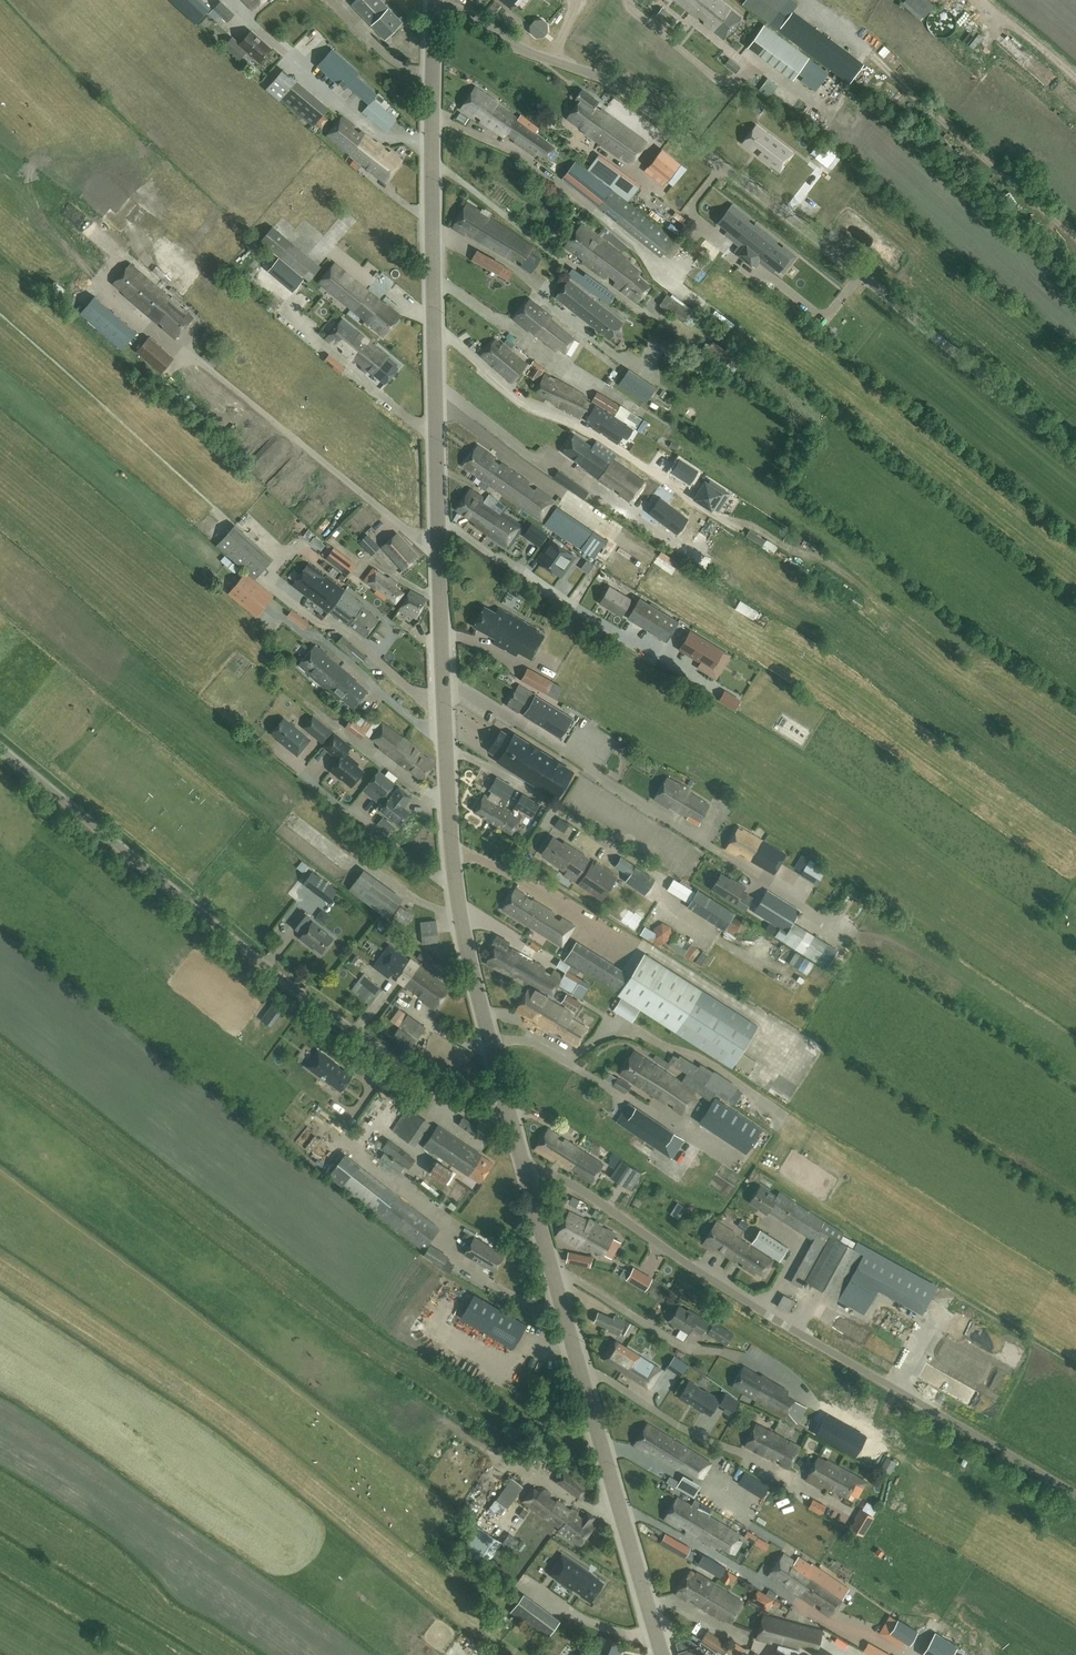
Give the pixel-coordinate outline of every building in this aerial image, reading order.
[(263,0),(246,0),(254,8),(263,0)] [(402,22),(381,0),(356,0),(351,4),(385,40),(402,22)] [(693,14),(704,0),(675,0),(693,14)] [(720,0),(704,0),(693,14),(723,39),(741,17),(720,0)] [(921,20),(923,17),(924,17),(935,5),(929,0),(905,0),(901,4),(921,20)] [(227,23),(235,14),(221,1),(209,13),(215,20),(219,15),(227,23)] [(678,19),(662,7),(657,14),(673,27),(678,19)] [(953,27),(958,15),(949,11),(944,23),(953,27)] [(542,19),(534,20),(530,25),(530,33),(536,38),(543,37),(548,32),(547,24),(542,19)] [(816,90),(828,72),(809,59),(809,58),(764,24),(747,47),(793,80),(798,73),(802,76),(800,78),(816,90)] [(271,49),(250,31),(240,43),(232,37),(224,46),(240,60),(247,51),(260,61),(271,49)] [(359,72),(332,49),(319,64),(345,88),(348,85),(356,75),(359,72)] [(729,58),(724,64),(735,74),(740,67),(729,58)] [(865,91),(870,86),(855,70),(850,75),(865,91)] [(758,86),(764,76),(759,72),(752,82),(758,86)] [(348,85),(369,103),(377,94),(356,75),(348,85)] [(1021,101),(1030,87),(1023,82),(1014,96),(1021,101)] [(505,135),(517,117),(497,103),(498,101),(497,100),(498,98),(485,89),(483,92),(475,87),(461,109),(473,117),(475,115),(481,119),(479,123),(502,139),(505,135)] [(600,110),(596,107),(599,102),(582,89),(574,99),(579,102),(567,119),(584,131),(620,158),(620,157),(628,162),(647,142),(601,109),(600,110)] [(313,126),(329,107),(308,90),(293,109),(313,126)] [(387,111),(373,100),(363,113),(385,132),(392,123),(383,116),(387,111)] [(755,105),(751,110),(758,115),(762,110),(755,105)] [(517,117),(505,135),(514,141),(514,142),(535,157),(537,153),(547,159),(555,148),(534,134),(539,127),(521,116),(519,118),(517,117)] [(350,154),(365,134),(361,131),(358,133),(352,129),(354,126),(343,117),(341,120),(327,136),(350,154)] [(756,126),(742,144),(778,171),(791,153),(756,126)] [(365,134),(350,154),(365,167),(385,183),(402,161),(390,152),(389,153),(383,148),(384,147),(378,142),(374,141),(365,134)] [(685,168),(661,148),(645,170),(663,184),(666,180),(672,185),(685,168)] [(832,150),(818,168),(844,188),(858,171),(832,150)] [(609,187),(619,173),(612,168),(614,165),(599,154),(589,168),(600,177),(599,179),(609,187)] [(599,179),(576,161),(562,178),(660,257),(674,239),(628,203),(599,179)] [(532,247),(506,228),(489,218),(490,217),(467,203),(453,228),(464,235),(465,232),(513,261),(517,259),(522,262),(520,266),(531,273),(532,272),(545,281),(548,277),(555,266),(542,257),(543,256),(532,247)] [(743,242),(735,251),(745,259),(766,232),(755,223),(753,226),(747,221),(749,219),(732,205),(718,222),(743,242)] [(80,232),(88,224),(69,206),(61,215),(80,232)] [(670,223),(665,229),(678,240),(683,235),(670,223)] [(650,286),(638,276),(640,273),(628,263),(631,260),(581,224),(565,245),(582,257),(582,262),(604,278),(609,276),(615,280),(614,285),(637,303),(650,286)] [(272,226),(261,240),(270,248),(282,234),(273,226),(272,226)] [(777,241),(766,232),(745,259),(754,267),(762,257),(782,273),(795,256),(783,246),(781,248),(776,244),(777,241)] [(508,280),(513,271),(476,251),(471,260),(508,280)] [(296,269),(309,280),(321,266),(307,255),(296,269)] [(291,293),(301,280),(275,259),(265,271),(291,293)] [(171,298),(131,264),(114,284),(125,293),(124,294),(157,323),(159,321),(163,324),(162,327),(175,338),(192,318),(187,314),(189,311),(172,296),(171,298)] [(334,264),(320,282),(365,319),(364,320),(383,336),(400,316),(386,304),(385,305),(334,264)] [(155,266),(150,272),(164,285),(169,279),(155,266)] [(584,276),(573,267),(567,275),(609,305),(616,294),(586,273),(584,276)] [(609,340),(623,322),(569,280),(555,297),(609,340)] [(53,282),(46,292),(58,301),(65,291),(53,282)] [(683,322),(691,328),(700,316),(667,294),(659,305),(683,321),(683,322)] [(96,297),(80,315),(122,353),(138,336),(96,297)] [(573,335),(530,299),(514,319),(528,331),(529,329),(545,342),(546,345),(555,352),(559,350),(571,356),(579,343),(575,340),(575,339),(572,337),(573,335)] [(342,318),(326,338),(335,346),(338,344),(344,348),(343,352),(354,362),(357,360),(362,365),(362,368),(366,371),(368,369),(386,384),(398,368),(396,366),(397,364),(371,342),(342,318)] [(175,360),(150,337),(136,353),(162,376),(175,360)] [(514,345),(507,339),(504,343),(511,349),(514,345)] [(501,345),(495,340),(481,356),(512,382),(527,365),(502,344),(501,345)] [(726,363),(731,356),(712,342),(707,349),(726,363)] [(345,367),(338,361),(333,367),(340,373),(345,367)] [(536,363),(529,372),(536,378),(543,369),(536,363)] [(656,387),(629,369),(618,385),(645,403),(656,387)] [(557,407),(585,420),(586,417),(596,403),(592,400),(590,402),(585,400),(586,397),(562,382),(544,374),(537,392),(552,400),(551,402),(557,405),(557,407)] [(663,400),(666,393),(660,390),(657,397),(663,400)] [(601,406),(612,414),(633,427),(639,418),(634,414),(635,413),(630,410),(621,404),(620,405),(597,391),(592,400),(601,406)] [(596,403),(586,417),(594,422),(594,425),(601,430),(602,429),(609,434),(608,435),(618,441),(623,434),(627,437),(633,428),(612,414),(596,403)] [(640,422),(636,432),(644,435),(648,424),(640,422)] [(242,431),(237,439),(243,442),(247,434),(242,431)] [(574,435),(562,452),(586,469),(586,470),(612,489),(614,487),(619,491),(619,494),(631,502),(645,482),(637,477),(612,459),(616,455),(597,441),(594,445),(593,447),(574,435)] [(644,443),(641,450),(653,454),(656,447),(644,443)] [(499,465),(493,461),(495,457),(478,445),(463,466),(542,520),(555,501),(537,488),(534,490),(528,486),(529,482),(501,463),(499,465)] [(680,459),(672,470),(690,482),(698,471),(680,459)] [(705,483),(696,498),(711,508),(711,507),(713,508),(718,511),(730,493),(710,480),(709,482),(707,484),(705,483)] [(470,489),(457,510),(474,522),(474,526),(486,534),(508,549),(523,527),(501,512),(505,507),(495,500),(491,505),(482,499),(482,497),(470,489)] [(680,532),(690,517),(660,497),(651,512),(680,532)] [(530,524),(523,535),(538,545),(545,534),(530,524)] [(314,534),(308,530),(304,536),(309,540),(314,534)] [(604,540),(591,531),(579,549),(591,558),(604,540)] [(371,555),(380,547),(367,534),(358,542),(371,555)] [(403,570),(418,557),(397,534),(382,547),(403,570)] [(325,544),(314,536),(310,541),(321,550),(325,544)] [(575,557),(551,540),(537,560),(543,564),(543,566),(551,572),(554,571),(561,576),(575,557)] [(333,548),(329,545),(321,555),(325,558),(336,566),(344,555),(334,547),(333,548)] [(240,568),(225,555),(220,560),(235,573),(240,568)] [(581,568),(588,573),(594,565),(587,560),(581,568)] [(313,600),(328,612),(344,590),(325,576),(324,577),(322,576),(323,574),(309,563),(292,585),(309,597),(310,595),(314,598),(313,600)] [(377,573),(372,568),(365,579),(369,582),(373,586),(377,589),(374,592),(384,600),(386,597),(395,603),(403,593),(395,587),(398,583),(390,578),(387,580),(377,573)] [(228,593),(232,597),(256,618),(269,602),(274,596),(246,572),(228,593)] [(512,584),(508,592),(522,600),(527,592),(512,584)] [(627,618),(666,642),(678,621),(639,598),(636,604),(630,601),(631,599),(610,586),(600,603),(610,610),(611,608),(622,614),(624,610),(630,614),(627,618)] [(365,637),(378,619),(362,607),(364,605),(344,590),(328,612),(348,627),(349,625),(365,637)] [(416,618),(426,599),(410,591),(400,610),(416,618)] [(272,599),(268,607),(276,610),(279,602),(272,599)] [(746,615),(753,619),(758,611),(757,610),(750,606),(740,600),(735,609),(746,615)] [(495,612),(484,606),(473,626),(495,638),(493,643),(516,656),(518,652),(531,659),(544,635),(535,630),(536,629),(498,608),(495,612)] [(309,623),(291,609),(287,616),(304,629),(309,623)] [(690,631),(679,649),(701,662),(698,667),(709,673),(716,661),(723,665),(730,655),(690,631)] [(325,663),(320,659),(325,653),(315,644),(297,665),(339,700),(341,698),(353,707),(367,691),(330,660),(325,663)] [(522,679),(546,693),(553,681),(528,668),(522,679)] [(516,689),(506,705),(512,708),(512,709),(518,712),(521,707),(526,710),(523,715),(561,738),(559,737),(571,717),(573,718),(519,685),(516,689)] [(741,703),(726,694),(720,703),(736,712),(741,703)] [(303,727),(323,744),(333,732),(313,715),(303,727)] [(300,750),(309,740),(283,719),(272,732),(284,743),(283,744),(291,750),(295,746),(300,750)] [(379,748),(394,759),(408,741),(404,738),(403,739),(381,722),(372,720),(363,733),(370,737),(368,740),(373,744),(375,743),(380,746),(379,748)] [(250,729),(246,733),(257,742),(261,738),(250,729)] [(511,738),(501,731),(488,750),(499,757),(497,761),(557,798),(573,772),(562,765),(563,764),(554,758),(553,759),(539,750),(539,749),(530,743),(530,744),(514,734),(511,738)] [(351,788),(363,773),(356,767),(357,765),(343,754),(349,747),(333,735),(322,748),(337,760),(335,762),(335,765),(329,772),(339,780),(340,779),(351,788)] [(421,753),(422,751),(408,741),(394,759),(421,780),(434,763),(421,753)] [(683,773),(697,780),(700,773),(686,766),(683,773)] [(368,784),(383,796),(393,783),(379,771),(368,784)] [(489,820),(502,797),(497,794),(504,782),(497,777),(490,789),(495,793),(492,798),(485,794),(475,811),(489,820)] [(699,826),(709,805),(690,793),(690,790),(668,778),(654,799),(669,808),(670,807),(676,811),(687,817),(687,819),(699,826)] [(512,811),(505,806),(508,801),(507,800),(514,788),(504,782),(497,794),(502,797),(489,820),(502,828),(512,811)] [(400,825),(410,812),(403,807),(411,798),(398,787),(380,809),(400,825)] [(532,817),(539,804),(522,793),(512,811),(502,828),(511,833),(522,816),(518,814),(520,810),(532,817)] [(294,816),(286,825),(297,835),(305,826),(294,816)] [(552,833),(571,840),(575,827),(557,821),(552,833)] [(764,841),(739,827),(726,849),(736,855),(739,852),(745,855),(745,857),(774,874),(786,854),(766,843),(767,841),(765,840),(764,841)] [(578,879),(591,860),(564,842),(563,844),(553,837),(542,853),(549,857),(547,860),(569,874),(570,874),(578,879)] [(715,854),(718,847),(710,844),(707,851),(715,854)] [(799,864),(792,860),(785,875),(814,888),(823,869),(802,859),(799,864)] [(617,877),(591,860),(578,879),(587,885),(585,888),(602,899),(617,877)] [(535,882),(540,875),(529,868),(524,875),(535,882)] [(337,890),(312,871),(303,883),(328,902),(332,897),(333,898),(336,893),(335,892),(337,890)] [(399,898),(363,871),(348,890),(385,917),(399,898)] [(730,879),(721,874),(712,889),(721,894),(720,895),(744,910),(752,897),(743,892),(743,891),(746,888),(730,878),(730,879)] [(696,893),(673,879),(666,890),(689,904),(687,906),(725,930),(722,935),(731,941),(734,937),(737,931),(746,936),(751,927),(742,922),(743,921),(733,916),(734,913),(698,890),(696,893)] [(617,892),(622,885),(617,881),(612,889),(617,892)] [(560,921),(553,917),(554,913),(516,889),(503,909),(562,946),(574,926),(563,919),(560,921)] [(767,890),(754,912),(786,932),(800,911),(767,890)] [(603,910),(614,919),(618,912),(607,904),(603,910)] [(403,930),(413,914),(400,905),(389,921),(403,930)] [(636,905),(633,912),(643,916),(646,908),(636,905)] [(663,908),(656,917),(665,923),(672,914),(663,908)] [(311,924),(308,921),(311,918),(301,910),(291,924),(300,931),(302,929),(305,932),(300,938),(309,945),(310,943),(322,952),(333,938),(313,922),(311,924)] [(423,944),(438,942),(436,920),(420,922),(423,944)] [(662,922),(653,927),(654,938),(664,943),(672,938),(671,927),(662,922)] [(814,935),(806,930),(794,948),(803,953),(814,935)] [(530,939),(533,941),(537,940),(538,937),(537,934),(533,932),(531,933),(529,936),(530,939)] [(495,946),(486,963),(523,983),(529,981),(552,994),(558,985),(563,975),(554,970),(551,974),(545,970),(545,968),(532,960),(512,949),(510,951),(507,949),(510,943),(497,935),(492,945),(495,946)] [(532,941),(528,939),(525,944),(529,946),(537,952),(541,947),(532,941)] [(623,970),(576,941),(564,960),(618,995),(631,975),(623,970)] [(403,985),(418,965),(410,959),(410,960),(389,945),(373,967),(388,978),(392,973),(397,977),(397,981),(403,985)] [(431,967),(435,961),(422,951),(417,957),(431,967)] [(631,975),(618,995),(676,1031),(732,1067),(758,1025),(702,990),(644,953),(636,966),(631,975)] [(423,1002),(433,1010),(448,989),(430,976),(432,975),(418,965),(403,985),(418,996),(419,994),(424,997),(423,1002)] [(368,1002),(381,986),(364,973),(351,990),(368,1002)] [(529,987),(516,1011),(530,1020),(531,1019),(537,1022),(536,1024),(549,1030),(563,1008),(552,1001),(553,999),(535,989),(534,990),(529,987)] [(575,1010),(580,1002),(566,993),(561,1002),(567,1006),(575,1010)] [(614,1010),(632,1022),(640,1010),(621,998),(614,1010)] [(563,1008),(549,1030),(549,1031),(555,1034),(557,1033),(563,1036),(562,1038),(577,1048),(579,1043),(589,1027),(573,1018),(574,1015),(563,1008)] [(401,1010),(393,1022),(398,1025),(406,1013),(401,1010)] [(372,1025),(381,1016),(377,1011),(367,1020),(372,1025)] [(418,1037),(425,1028),(407,1015),(400,1025),(418,1037)] [(331,1083),(341,1091),(352,1075),(344,1069),(343,1070),(340,1068),(338,1067),(338,1066),(338,1065),(318,1050),(317,1051),(318,1051),(307,1066),(330,1084),(331,1083)] [(689,1113),(698,1100),(695,1097),(693,1089),(634,1051),(620,1074),(665,1104),(668,1101),(673,1105),(672,1108),(682,1114),(684,1111),(689,1113)] [(678,1057),(673,1055),(669,1062),(728,1100),(737,1086),(714,1071),(713,1072),(701,1064),(699,1066),(680,1055),(678,1057)] [(761,1085),(775,1092),(787,1069),(779,1065),(772,1079),(766,1076),(761,1085)] [(626,1093),(630,1085),(617,1077),(613,1085),(626,1093)] [(715,1097),(699,1122),(745,1153),(762,1128),(715,1097)] [(671,1159),(684,1140),(629,1102),(616,1121),(671,1159)] [(407,1110),(391,1133),(409,1145),(424,1122),(407,1110)] [(384,1132),(389,1128),(375,1111),(369,1116),(384,1132)] [(352,1125),(356,1120),(352,1116),(348,1121),(352,1125)] [(473,1135),(478,1127),(466,1119),(463,1116),(457,1124),(473,1135)] [(423,1122),(413,1145),(419,1148),(429,1125),(423,1122)] [(478,1152),(438,1124),(423,1146),(432,1153),(433,1152),(468,1176),(469,1175),(479,1182),(493,1162),(482,1155),(481,1156),(477,1154),(478,1152)] [(563,1141),(558,1138),(559,1135),(549,1129),(535,1149),(592,1183),(604,1163),(600,1160),(565,1138),(563,1141)] [(388,1138),(385,1144),(377,1139),(374,1143),(381,1149),(408,1169),(416,1159),(388,1138)] [(636,1142),(633,1146),(642,1152),(644,1148),(636,1142)] [(403,1166),(384,1152),(380,1158),(399,1172),(403,1166)] [(358,1165),(345,1154),(340,1160),(336,1156),(331,1164),(335,1167),(328,1175),(341,1186),(423,1249),(440,1228),(358,1165)] [(437,1159),(428,1172),(445,1184),(454,1171),(437,1159)] [(621,1160),(610,1177),(630,1190),(641,1173),(621,1160)] [(442,1195),(423,1180),(421,1183),(428,1189),(429,1189),(433,1192),(432,1193),(439,1199),(442,1195)] [(805,1280),(839,1298),(864,1312),(878,1287),(922,1311),(936,1287),(843,1235),(844,1232),(825,1220),(824,1221),(779,1192),(777,1196),(760,1185),(750,1202),(764,1211),(763,1212),(766,1214),(768,1211),(813,1241),(791,1281),(801,1287),(805,1280)] [(566,1207),(573,1210),(577,1201),(571,1198),(566,1207)] [(577,1205),(573,1211),(585,1218),(589,1213),(577,1205)] [(571,1241),(580,1246),(594,1222),(589,1219),(588,1222),(569,1212),(557,1235),(571,1243),(571,1241)] [(615,1233),(594,1222),(580,1246),(592,1252),(594,1249),(601,1252),(600,1256),(602,1257),(604,1253),(612,1258),(621,1241),(613,1237),(615,1233)] [(731,1259),(741,1240),(735,1236),(735,1234),(717,1222),(703,1244),(715,1252),(716,1249),(731,1259)] [(788,1248),(770,1237),(770,1236),(759,1229),(751,1241),(762,1249),(780,1260),(788,1248)] [(495,1270),(504,1256),(493,1249),(494,1248),(474,1237),(464,1254),(482,1264),(483,1263),(495,1270)] [(741,1240),(731,1259),(736,1262),(738,1260),(743,1263),(742,1266),(755,1275),(767,1258),(749,1246),(741,1240)] [(448,1256),(429,1245),(423,1254),(442,1266),(448,1256)] [(588,1264),(590,1255),(579,1252),(577,1263),(588,1264)] [(592,1270),(603,1274),(606,1266),(595,1262),(592,1270)] [(633,1267),(626,1279),(639,1287),(645,1290),(652,1278),(646,1275),(633,1267)] [(513,1348),(527,1325),(474,1294),(460,1318),(513,1348)] [(783,1295),(777,1306),(788,1311),(794,1301),(783,1295)] [(668,1319),(681,1327),(680,1329),(688,1333),(691,1327),(701,1333),(708,1321),(691,1310),(690,1311),(679,1305),(674,1314),(671,1313),(668,1319)] [(613,1318),(599,1312),(594,1322),(608,1328),(607,1330),(619,1335),(620,1333),(628,1337),(631,1332),(634,1334),(638,1327),(625,1320),(626,1320),(615,1315),(613,1318)] [(726,1345),(733,1333),(714,1322),(707,1333),(726,1345)] [(649,1388),(661,1368),(616,1341),(604,1360),(649,1388)] [(760,1376),(744,1366),(732,1386),(797,1423),(806,1406),(795,1400),(787,1396),(788,1391),(761,1375),(760,1376)] [(951,1370),(938,1385),(949,1394),(962,1380),(951,1370)] [(670,1378),(663,1393),(675,1399),(682,1384),(670,1378)] [(649,1391),(655,1396),(661,1389),(660,1388),(664,1383),(660,1379),(649,1391)] [(719,1400),(688,1381),(679,1397),(689,1402),(690,1401),(695,1404),(694,1405),(703,1411),(705,1407),(712,1410),(710,1412),(711,1413),(719,1400)] [(726,1393),(720,1403),(726,1407),(724,1410),(730,1415),(736,1406),(738,1401),(726,1393)] [(788,1469),(800,1446),(779,1435),(756,1423),(745,1445),(774,1460),(775,1458),(782,1461),(780,1464),(788,1469)] [(711,1463),(648,1424),(634,1445),(645,1452),(647,1449),(653,1452),(653,1454),(677,1469),(681,1466),(703,1477),(711,1463)] [(827,1487),(839,1466),(827,1460),(826,1461),(817,1457),(805,1479),(821,1488),(824,1485),(827,1487)] [(881,1471),(894,1476),(898,1464),(885,1459),(881,1471)] [(557,1479),(580,1500),(587,1491),(571,1477),(575,1472),(568,1466),(557,1479)] [(839,1466),(827,1487),(847,1497),(849,1492),(857,1496),(866,1481),(857,1476),(839,1466)] [(745,1472),(739,1482),(745,1486),(751,1476),(745,1472)] [(498,1519),(523,1486),(512,1477),(487,1511),(498,1519)] [(679,1480),(675,1487),(693,1498),(698,1490),(679,1480)] [(541,1491),(533,1485),(523,1501),(558,1529),(580,1545),(595,1525),(591,1522),(594,1518),(588,1513),(584,1519),(577,1514),(577,1513),(571,1508),(569,1509),(565,1506),(566,1504),(558,1498),(554,1501),(550,1498),(551,1493),(546,1489),(541,1491)] [(698,1509),(679,1497),(665,1519),(677,1526),(679,1524),(685,1527),(685,1530),(710,1545),(713,1543),(719,1547),(720,1545),(735,1552),(741,1542),(736,1539),(739,1534),(710,1516),(710,1515),(712,1512),(713,1510),(701,1504),(698,1509)] [(826,1505),(813,1498),(808,1507),(821,1514),(826,1505)] [(865,1532),(874,1516),(861,1508),(854,1519),(855,1519),(853,1524),(852,1523),(849,1527),(859,1533),(861,1530),(865,1532)] [(478,1527),(463,1547),(485,1564),(500,1544),(478,1527)] [(660,1541),(667,1545),(672,1536),(666,1532),(660,1541)] [(761,1546),(765,1540),(759,1536),(755,1543),(761,1546)] [(696,1552),(690,1548),(685,1556),(692,1560),(696,1552)] [(799,1594),(818,1567),(812,1563),(811,1565),(798,1557),(795,1561),(784,1553),(767,1575),(778,1583),(780,1581),(786,1584),(785,1586),(798,1595),(799,1594)] [(704,1554),(698,1564),(720,1577),(726,1568),(704,1554)] [(563,1555),(550,1574),(558,1579),(574,1590),(575,1589),(581,1593),(581,1594),(591,1601),(603,1583),(597,1579),(598,1578),(563,1555)] [(840,1582),(818,1567),(799,1594),(813,1604),(816,1601),(822,1605),(821,1610),(830,1616),(845,1595),(835,1588),(840,1582)] [(700,1606),(715,1582),(697,1572),(697,1573),(691,1570),(676,1594),(688,1600),(690,1597),(695,1601),(695,1603),(700,1606)] [(715,1582),(700,1606),(724,1621),(727,1620),(731,1623),(744,1602),(715,1585),(715,1583),(715,1582)] [(757,1589),(750,1600),(767,1610),(774,1599),(757,1589)] [(546,1639),(560,1621),(524,1594),(510,1612),(546,1639)] [(883,1621),(884,1618),(887,1619),(888,1616),(881,1612),(878,1619),(883,1621)] [(817,1651),(822,1630),(764,1615),(756,1638),(771,1642),(772,1639),(780,1641),(780,1643),(798,1647),(800,1644),(806,1646),(806,1648),(817,1651)] [(917,1631),(898,1619),(891,1631),(883,1626),(879,1633),(899,1645),(902,1639),(910,1644),(917,1631)] [(703,1637),(694,1631),(693,1633),(724,1654),(731,1645),(713,1632),(711,1635),(706,1631),(703,1637)] [(935,1631),(921,1654),(923,1654),(952,1654),(958,1645),(935,1631)] [(597,1641),(604,1644),(599,1654),(613,1654),(618,1643),(619,1641),(607,1636),(607,1637),(600,1634),(597,1641)] [(714,1651),(701,1642),(698,1646),(688,1639),(676,1642),(679,1652),(679,1651),(680,1654),(711,1654),(714,1651)]
